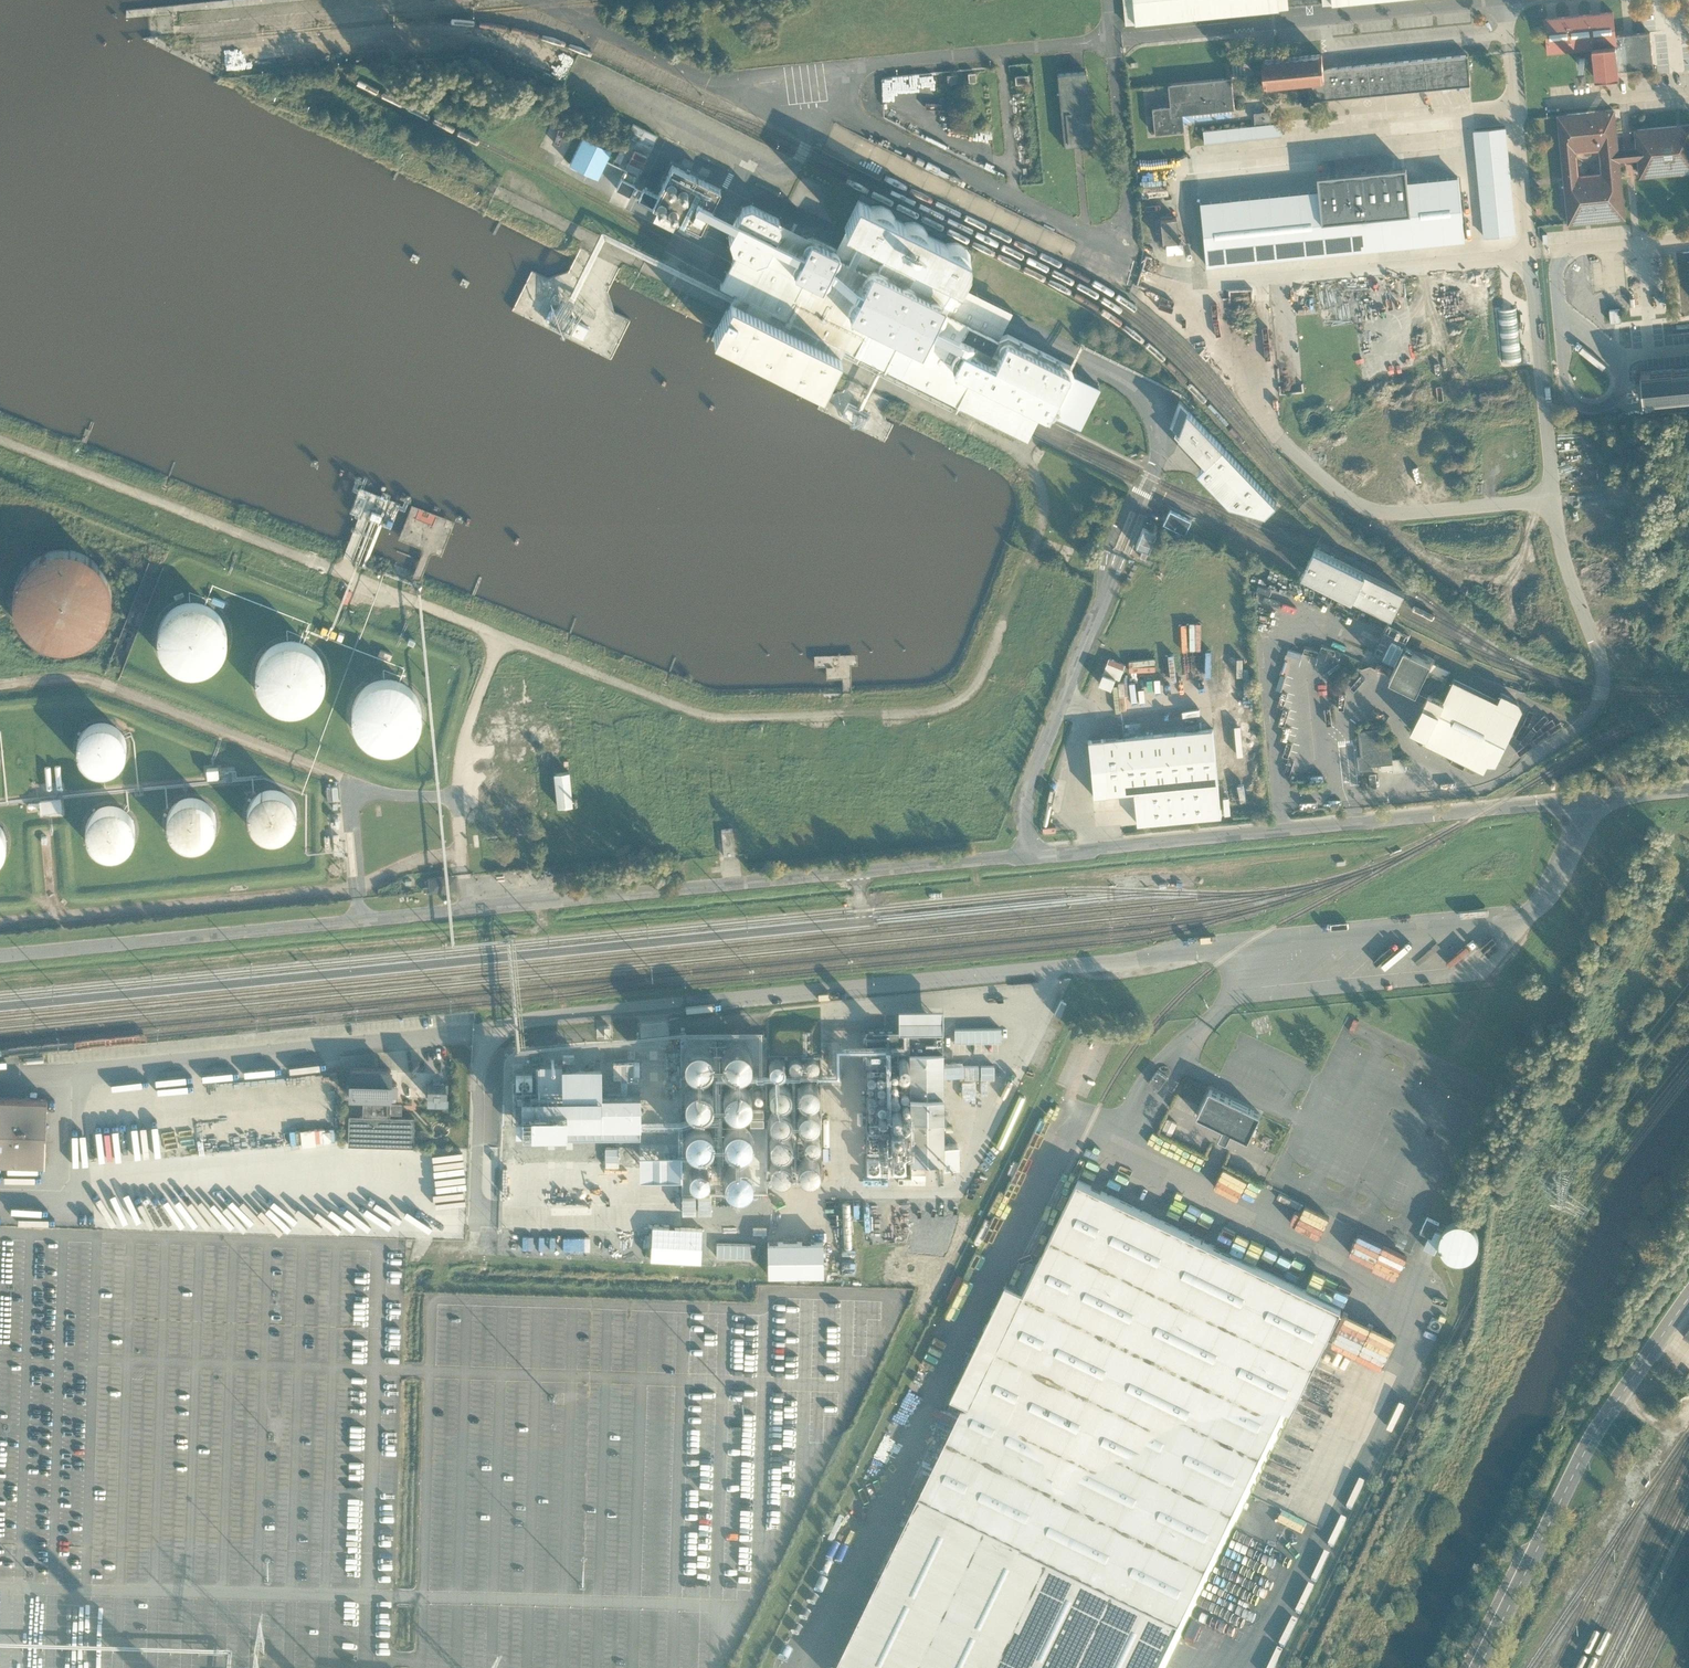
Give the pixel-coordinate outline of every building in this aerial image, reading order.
[(1125,23),(1289,7),(1288,0),(1123,0),(1125,23)] [(1613,11),(1545,17),(1548,50),(1592,46),(1593,47),(1596,77),(1618,75),(1618,74),(1617,69),(1653,65),(1650,31),(1614,34),(1613,11)] [(1323,54),(1261,60),(1264,87),(1311,82),(1313,99),(1471,85),(1468,54),(1324,67),(1323,54)] [(1086,70),(1057,72),(1064,147),(1092,145),(1086,70)] [(1028,82),(1027,75),(1015,76),(1016,83),(1028,82)] [(1167,106),(1149,108),(1152,134),(1181,131),(1180,114),(1233,109),(1230,77),(1165,84),(1167,106)] [(1635,129),(1637,147),(1619,149),(1615,108),(1558,113),(1568,225),(1626,220),(1621,161),(1638,159),(1640,177),(1688,172),(1688,124),(1635,129)] [(1271,110),(1254,112),(1255,121),(1271,120),(1271,110)] [(1474,130),(1485,236),(1516,233),(1505,127),(1474,130)] [(596,174),(608,149),(583,137),(571,162),(596,174)] [(1319,190),(1200,202),(1206,264),(1464,238),(1458,176),(1408,181),(1407,166),(1318,174),(1319,190)] [(701,232),(722,192),(671,169),(658,195),(645,188),(638,201),(653,208),(658,211),(652,220),(675,231),(680,222),(701,232)] [(844,347),(1028,438),(1033,428),(1038,419),(1041,411),(1051,416),(1052,413),(1080,427),(1102,383),(1002,333),(1012,313),(964,289),(980,258),(860,198),(837,245),(752,203),(742,206),(728,235),(731,246),(738,250),(730,264),(725,274),(720,285),(740,295),(721,333),(825,385),(837,362),(844,347)] [(1176,216),(1160,217),(1162,241),(1178,239),(1176,216)] [(586,327),(549,308),(544,319),(581,337),(586,327)] [(1641,371),(1644,401),(1688,396),(1688,368),(1673,369),(1673,368),(1641,371)] [(1203,468),(1235,500),(1270,509),(1280,500),(1184,399),(1174,424),(1210,462),(1203,468)] [(870,412),(848,401),(841,415),(863,426),(870,412)] [(1194,519),(1172,508),(1165,521),(1187,532),(1194,519)] [(1144,525),(1137,543),(1146,547),(1143,554),(1148,555),(1157,529),(1144,525)] [(1409,592),(1318,546),(1313,557),(1308,567),(1305,572),(1396,617),(1398,612),(1403,602),(1409,592)] [(95,559),(84,552),(70,548),(56,548),(43,551),(31,559),(21,569),(15,582),(13,595),(14,609),(19,622),(28,633),(39,642),(52,647),(65,648),(79,645),(91,639),(101,631),(108,619),(112,607),(113,593),(110,580),(104,569),(95,559)] [(224,617),(216,609),(205,603),(193,602),(181,604),(171,610),(163,620),(159,631),(159,643),(164,655),(171,664),(181,670),(192,672),(203,671),(214,667),(222,659),(228,649),(230,638),(229,627),(224,617)] [(1100,681),(1118,687),(1130,655),(1130,667),(1158,667),(1158,659),(1131,659),(1133,651),(1133,649),(1126,646),(1131,635),(1119,631),(1114,631),(1109,645),(1109,656),(1100,681)] [(1403,642),(1392,636),(1383,654),(1395,659),(1403,642)] [(322,652),(313,644),(304,640),(293,638),(282,640),(272,645),(264,652),(259,661),(256,672),(257,682),(261,692),(267,701),(276,708),(286,711),(297,712),(308,709),(318,703),(325,694),(329,684),(330,672),(327,662),(322,652)] [(1204,668),(1219,666),(1216,640),(1201,642),(1202,653),(1197,654),(1198,662),(1203,661),(1204,668)] [(1432,659),(1405,646),(1390,675),(1417,689),(1432,659)] [(1286,658),(1280,688),(1284,689),(1282,694),(1276,693),(1273,702),(1287,705),(1291,691),(1286,690),(1293,660),(1286,658)] [(1413,727),(1428,735),(1426,739),(1489,768),(1493,761),(1501,761),(1527,706),(1524,700),(1507,691),(1503,698),(1457,677),(1447,697),(1432,690),(1413,727)] [(417,691),(409,684),(398,679),(387,678),(375,681),(365,688),(358,697),(355,709),(355,720),(360,732),(368,740),(378,746),(389,748),(400,746),(410,741),(418,733),(423,723),(425,712),(423,701),(417,691)] [(1283,706),(1278,720),(1287,723),(1292,709),(1283,706)] [(121,729),(114,724),(107,722),(100,721),(92,723),(86,727),(81,733),(78,740),(77,747),(79,755),(82,762),(88,767),(95,770),(103,771),(111,770),(118,766),(124,760),(127,752),(127,744),(125,736),(121,729)] [(1382,726),(1361,728),(1363,753),(1360,753),(1360,768),(1375,766),(1375,763),(1383,762),(1383,768),(1395,767),(1395,770),(1408,768),(1407,756),(1395,757),(1394,744),(1384,745),(1382,726)] [(1214,727),(1087,739),(1093,794),(1135,790),(1139,823),(1222,815),(1214,727)] [(52,763),(46,764),(49,787),(55,787),(52,763)] [(224,776),(224,764),(207,765),(207,777),(224,776)] [(62,765),(56,766),(58,784),(64,783),(62,765)] [(570,769),(555,771),(559,805),(574,803),(570,769)] [(327,785),(328,799),(340,798),(339,784),(327,785)] [(292,797),(287,793),(281,790),(274,789),(267,790),(260,793),(255,798),(251,804),(249,811),(249,818),(252,824),(256,830),(262,835),(268,837),(275,838),(281,837),(288,833),(293,829),(296,823),(298,816),(298,810),(296,803),(292,797)] [(207,803),(200,799),(193,798),(186,799),(179,803),(174,808),(171,814),(170,821),(171,828),(174,835),(179,840),(185,843),(192,845),(200,844),(206,841),(212,835),(215,829),(216,822),(215,814),(212,808),(207,803)] [(62,799),(42,800),(42,803),(31,804),(31,807),(43,806),(43,812),(63,811),(62,799)] [(131,814),(125,809),(117,806),(109,806),(101,808),(95,813),(90,820),(89,828),(90,836),(93,844),(99,849),(106,853),(114,853),(121,852),(128,848),(133,842),(136,835),(136,828),(135,820),(131,814)] [(734,827),(722,828),(725,853),(736,852),(734,827)] [(1407,943),(1387,962),(1391,967),(1411,947),(1407,943)] [(914,1164),(949,1163),(945,1031),(948,1031),(948,1008),(903,1007),(903,1030),(868,1030),(868,1042),(832,1042),(832,1055),(776,1055),(774,1178),(826,1178),(826,1080),(842,1079),(842,1051),(869,1051),(868,1176),(914,1175),(914,1164)] [(958,1026),(958,1039),(992,1039),(992,1025),(958,1026)] [(982,1076),(982,1063),(964,1063),(963,1076),(982,1076)] [(391,1069),(350,1068),(349,1098),(363,1098),(363,1116),(348,1115),(348,1145),(414,1147),(415,1116),(390,1116),(390,1113),(402,1113),(402,1102),(390,1101),(391,1069)] [(1154,1079),(1163,1086),(1172,1075),(1162,1068),(1154,1079)] [(433,1095),(462,1095),(462,1079),(433,1079),(433,1095)] [(1209,1088),(1197,1114),(1223,1126),(1220,1132),(1229,1136),(1231,1130),(1248,1138),(1260,1112),(1209,1088)] [(0,1100),(0,1163),(49,1163),(51,1101),(0,1100)] [(92,1129),(95,1159),(165,1152),(165,1147),(149,1148),(147,1126),(132,1127),(131,1126),(92,1129)] [(438,1153),(438,1169),(465,1169),(465,1153),(438,1153)] [(1342,1306),(1078,1179),(1024,1290),(970,1402),(841,1667),(1166,1667),(1342,1306)] [(793,1212),(793,1199),(777,1199),(777,1212),(793,1212)] [(852,1213),(862,1213),(862,1200),(845,1200),(846,1242),(853,1242),(852,1213)] [(1428,1213),(1422,1229),(1438,1235),(1444,1219),(1428,1213)] [(1468,1259),(1475,1254),(1480,1247),(1481,1239),(1479,1231),(1475,1225),(1468,1221),(1460,1220),(1453,1221),(1446,1226),(1441,1232),(1440,1240),(1441,1249),(1447,1255),(1453,1259),(1461,1260),(1468,1259)] [(825,1270),(824,1236),(771,1237),(772,1270),(825,1270)] [(1024,1290),(1006,1282),(952,1393),(970,1402),(1024,1290)] [(1356,1352),(1361,1342),(1346,1334),(1341,1344),(1356,1352)]
